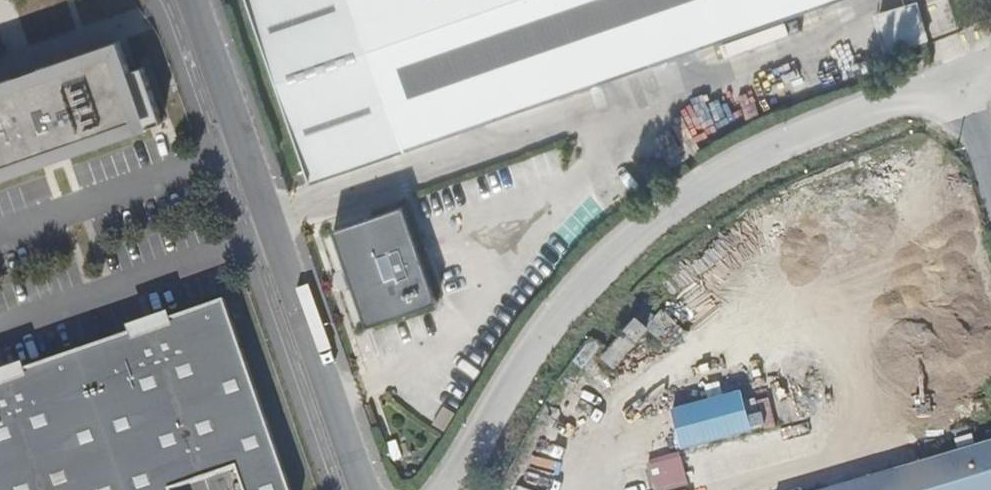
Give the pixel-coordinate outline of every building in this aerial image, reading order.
[(409,148),(357,0),(249,0),(313,183),(409,148)] [(409,148),(840,0),(357,0),(409,148)] [(906,12),(878,20),(888,54),(916,46),(924,43),(914,9),(906,12)] [(169,128),(150,73),(136,77),(126,47),(0,90),(0,186),(169,128)] [(408,204),(337,228),(370,326),(441,301),(408,204)] [(244,474),(249,489),(295,489),(233,306),(176,325),(0,385),(0,489),(198,489),(244,474)] [(648,339),(636,328),(602,363),(613,375),(648,339)] [(802,489),(990,489),(990,428),(802,489)]
